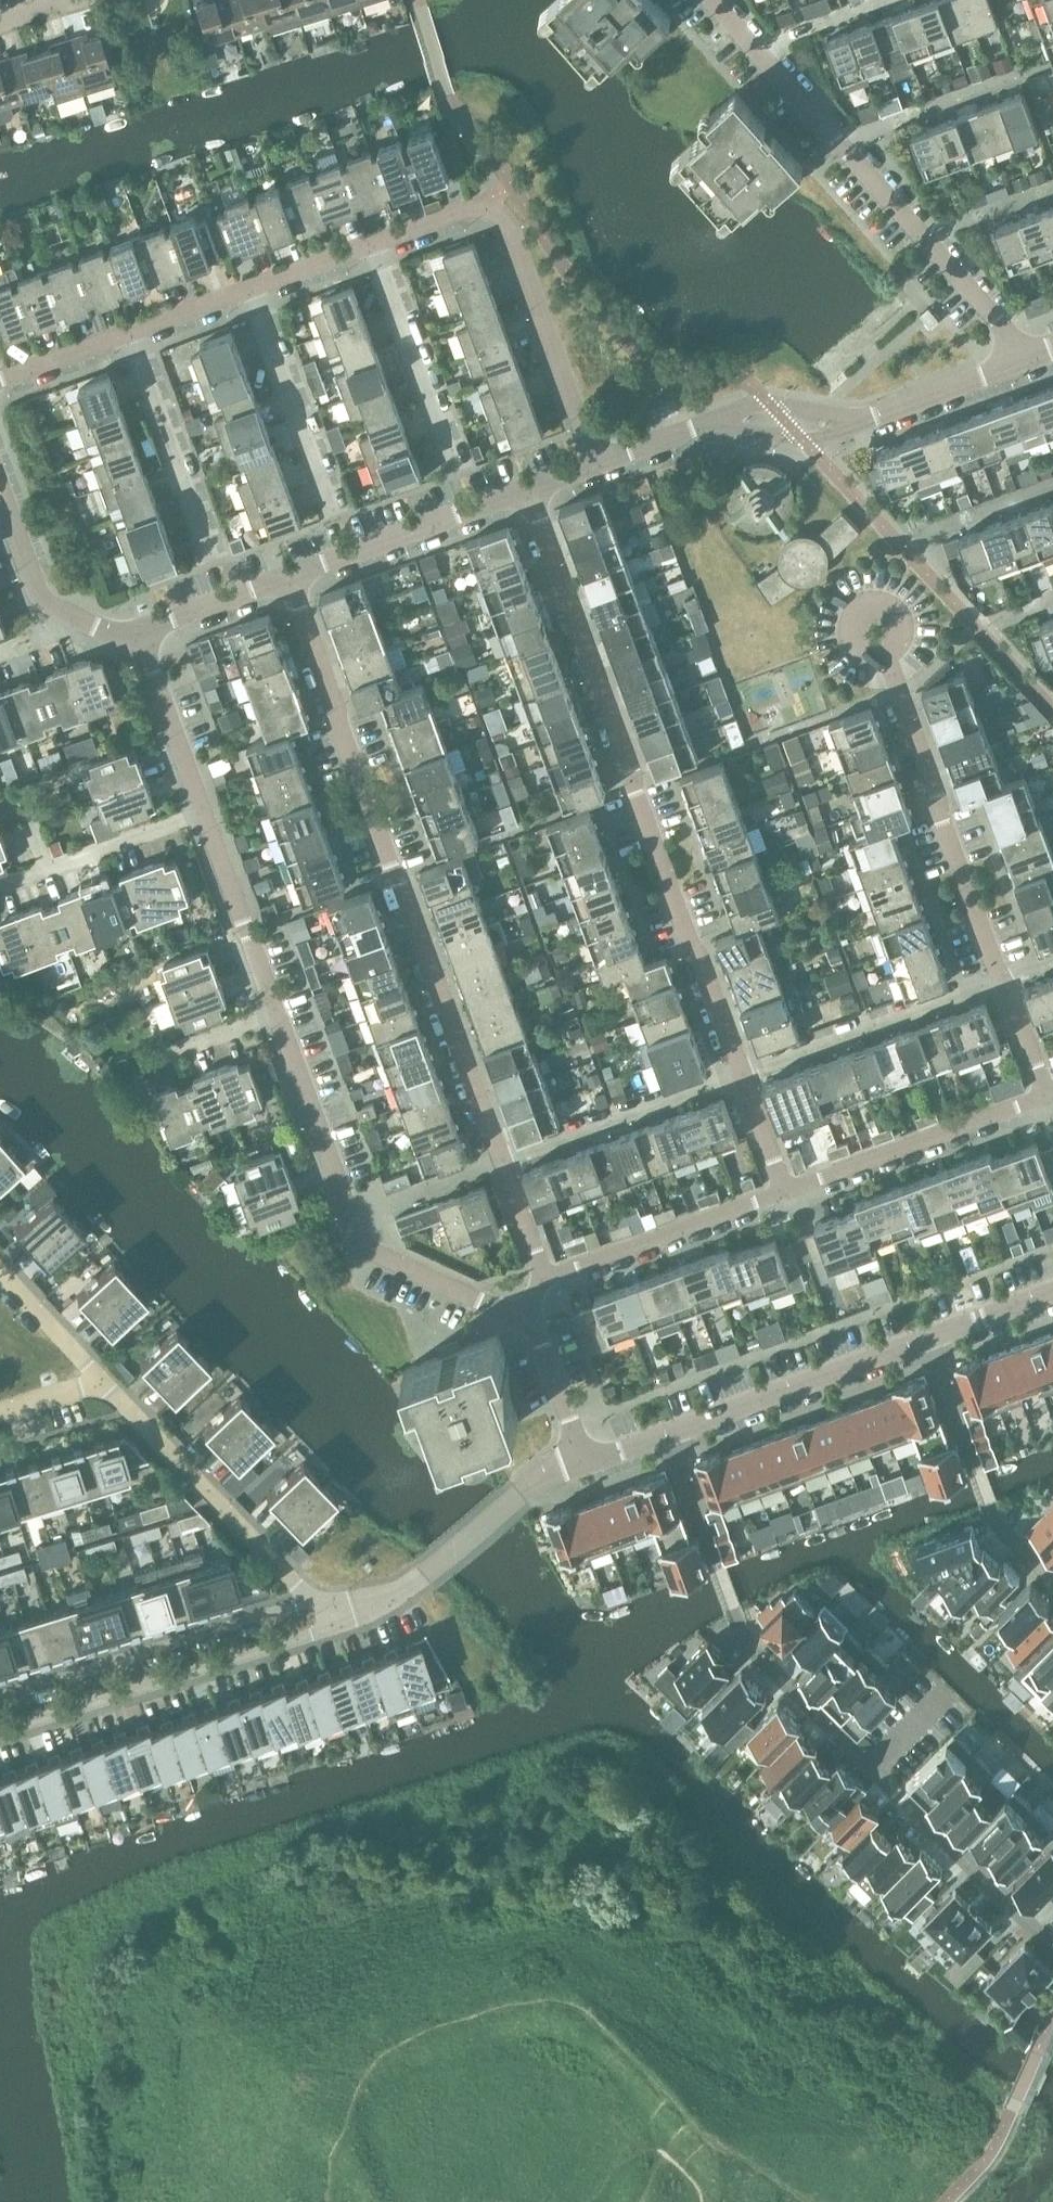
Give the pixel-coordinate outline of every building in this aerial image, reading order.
[(227,0),(208,0),(195,4),(207,43),(238,33),(227,0)] [(238,33),(268,24),(260,0),(227,0),(238,33)] [(268,24),(270,32),(300,23),(293,0),(260,0),(268,24)] [(300,23),(330,14),(326,0),(293,0),(300,23)] [(330,14),(360,5),(358,0),(326,0),(330,14)] [(542,12),(596,73),(637,36),(644,43),(671,18),(655,0),(556,0),(542,12)] [(819,13),(815,0),(802,5),(807,17),(819,13)] [(815,0),(819,13),(832,8),(829,0),(816,0),(815,0)] [(916,6),(931,47),(953,39),(939,0),(932,0),(916,6)] [(953,39),(975,31),(964,0),(939,0),(953,39)] [(975,31),(998,23),(990,0),(964,0),(975,31)] [(1038,15),(1052,9),(1052,0),(1033,0),(1038,15)] [(916,6),(894,14),(909,55),(931,47),(916,6)] [(1046,35),(1052,33),(1052,9),(1038,15),(1046,35)] [(777,16),(781,26),(796,21),(792,10),(777,16)] [(894,14),(872,22),(887,63),(909,55),(894,14)] [(872,22),(850,30),(865,71),(887,63),(872,22)] [(865,71),(850,30),(827,38),(845,86),(846,90),(868,82),(869,82),(865,71)] [(81,34),(68,38),(84,92),(115,83),(100,34),(82,39),(81,34)] [(39,52),(51,91),(54,101),(84,92),(68,38),(54,42),(56,47),(39,52)] [(21,53),(8,57),(21,100),(51,91),(39,52),(23,58),(21,53)] [(9,117),(13,113),(10,104),(21,100),(8,57),(0,59),(0,120),(9,117)] [(769,183),(776,191),(803,166),(736,91),(709,116),(715,123),(674,160),(728,220),(769,183)] [(1024,91),(1001,100),(1016,141),(1039,133),(1024,91)] [(1001,100),(978,108),(994,149),(1016,141),(1001,100)] [(858,108),(863,121),(880,115),(875,102),(858,108)] [(978,108),(956,116),(972,157),(994,149),(978,108)] [(956,116),(934,124),(950,165),(972,157),(956,116)] [(913,135),(917,148),(927,174),(950,165),(934,124),(911,132),(913,135)] [(412,143),(404,146),(403,146),(417,183),(432,178),(434,184),(450,178),(432,128),(409,137),(412,143)] [(909,151),(917,148),(913,135),(904,138),(909,151)] [(381,154),(373,157),(372,157),(386,194),(387,194),(401,189),(403,195),(419,189),(417,183),(403,146),(404,146),(401,140),(379,148),(381,154)] [(351,165),(343,168),(342,168),(355,205),(356,205),(371,200),(373,206),(389,200),(387,194),(386,194),(372,157),(373,157),(371,151),(348,159),(351,165)] [(320,176),(312,179),(311,179),(325,217),(326,216),(340,211),(342,217),(358,211),(356,205),(355,205),(342,168),(343,168),(340,162),(318,170),(320,176)] [(289,187),(281,190),(281,191),(294,228),(295,227),(309,222),(312,228),(328,222),(326,216),(325,217),(311,179),(312,179),(310,173),(287,181),(289,187)] [(259,199),(251,201),(250,202),(264,239),(279,233),(281,239),(297,234),(295,227),(294,228),(281,191),(281,190),(279,184),(257,192),(259,199)] [(250,202),(251,201),(249,195),(226,204),(228,210),(219,213),(232,250),(248,244),(251,251),(267,245),(264,239),(250,202)] [(1041,210),(1052,244),(1052,205),(1041,210)] [(1019,218),(1034,259),(1052,252),(1052,244),(1041,210),(1019,218)] [(172,223),(174,229),(175,229),(189,266),(188,267),(190,273),(206,267),(204,261),(220,255),(206,218),(197,221),(195,215),(172,223)] [(1034,259),(1019,218),(996,226),(1011,268),(1034,259)] [(142,234),(144,241),(144,240),(158,277),(157,278),(160,284),(176,278),(173,272),(188,267),(189,266),(175,229),(174,229),(166,232),(164,226),(142,234)] [(111,246),(113,252),(114,252),(127,289),(129,295),(145,289),(143,283),(157,278),(158,277),(144,240),(144,241),(136,243),(134,237),(111,246)] [(434,268),(442,290),(486,274),(474,241),(431,257),(435,268),(434,268)] [(81,257),(83,263),(97,300),(96,300),(98,306),(115,300),(112,294),(127,289),(114,252),(113,252),(105,255),(103,249),(81,257)] [(50,268),(52,274),(53,274),(66,311),(68,317),(84,311),(82,305),(96,300),(97,300),(83,263),(75,266),(73,260),(50,268)] [(20,279),(16,267),(0,272),(0,321),(7,340),(23,334),(21,328),(35,322),(36,322),(22,285),(20,279)] [(41,271),(20,279),(22,285),(36,322),(35,322),(37,328),(53,323),(51,316),(66,311),(53,274),(52,274),(44,277),(41,271)] [(464,307),(467,317),(497,306),(486,274),(442,290),(450,312),(464,307)] [(313,312),(321,334),(364,318),(352,286),(322,297),(326,307),(313,312)] [(1023,301),(1028,316),(1051,307),(1046,293),(1023,301)] [(457,331),(465,353),(509,338),(497,306),(467,317),(471,327),(457,331)] [(932,327),(940,320),(929,306),(921,313),(932,327)] [(342,351),(346,361),(376,350),(364,318),(321,334),(329,356),(342,351)] [(191,356),(199,378),(243,363),(231,330),(201,341),(205,351),(191,356)] [(487,370),(491,380),(520,369),(509,338),(465,353),(473,375),(487,370)] [(336,376),(344,398),(387,382),(376,350),(346,361),(349,371),(336,376)] [(221,395),(224,405),(254,394),(243,363),(199,378),(207,400),(221,395)] [(481,395),(489,417),(532,401),(520,369),(491,380),(494,390),(481,395)] [(70,401),(78,423),(121,407),(109,374),(79,385),(83,396),(70,401)] [(448,383),(451,394),(464,389),(460,379),(448,383)] [(365,415),(369,425),(399,414),(387,382),(344,398),(352,420),(365,415)] [(1033,394),(1048,435),(1052,433),(1052,387),(1033,394)] [(215,420),(222,442),(266,426),(254,394),(224,405),(228,415),(215,420)] [(1033,394),(1011,402),(1026,443),(1048,435),(1033,394)] [(532,401),(489,417),(497,439),(499,438),(502,447),(513,443),(514,445),(544,434),(532,401)] [(1011,402),(989,410),(1004,451),(1026,443),(1011,402)] [(99,440),(103,450),(133,439),(121,407),(78,423),(86,445),(99,440)] [(989,410),(967,418),(982,459),(1004,451),(989,410)] [(359,439),(367,461),(410,445),(399,414),(369,425),(373,434),(359,439)] [(967,418),(945,426),(960,467),(982,459),(967,418)] [(244,459),(248,469),(277,458),(266,426),(222,442),(230,464),(244,459)] [(945,426),(923,434),(938,475),(960,467),(945,426)] [(923,434),(901,442),(916,483),(920,495),(942,487),(938,475),(923,434)] [(93,464),(101,486),(144,470),(133,439),(103,450),(107,459),(93,464)] [(884,469),(869,475),(878,497),(916,483),(901,442),(878,451),(884,469)] [(471,446),(475,459),(484,456),(479,443),(471,446)] [(410,445),(367,461),(375,483),(389,478),(392,489),(422,478),(410,445)] [(238,484),(246,506),(289,490),(277,458),(248,469),(251,479),(238,484)] [(737,471),(738,473),(732,481),(729,491),(728,501),(732,511),(730,512),(731,513),(732,512),(736,518),(735,519),(736,520),(737,519),(745,525),(755,528),(765,529),(775,525),(776,527),(777,527),(787,540),(783,546),(780,552),(780,558),(781,565),(758,580),(757,580),(756,580),(771,602),(773,601),(772,600),(798,582),(798,581),(809,580),(818,576),(825,567),(827,557),(829,557),(858,529),(859,530),(860,529),(842,510),(841,511),(842,512),(815,537),(810,535),(805,534),(799,534),(793,536),(784,522),(783,520),(789,512),(793,502),(793,492),(789,482),(791,481),(790,480),(789,481),(785,475),(786,474),(786,473),(784,474),(776,468),(766,464),(756,464),(746,468),(745,466),(744,467),(745,468),(739,472),(738,470),(737,471)] [(122,503),(126,513),(156,502),(144,470),(101,486),(109,508),(122,503)] [(289,490),(246,506),(254,527),(267,523),(271,533),(301,522),(289,490)] [(560,507),(568,530),(610,514),(602,491),(560,507)] [(113,518),(124,550),(167,534),(156,502),(126,513),(113,518)] [(1026,511),(1041,553),(1052,548),(1052,517),(1048,503),(1026,511)] [(1026,511),(1004,519),(1019,561),(1041,553),(1026,511)] [(568,530),(576,552),(618,536),(610,514),(568,530)] [(1004,519),(982,527),(997,569),(1019,561),(1004,519)] [(467,540),(475,563),(517,548),(509,525),(467,540)] [(653,531),(656,543),(673,539),(670,527),(653,531)] [(997,569),(982,527),(959,536),(974,577),(997,569)] [(167,534),(124,550),(132,572),(146,567),(150,577),(179,567),(167,534)] [(230,539),(234,552),(246,547),(242,535),(230,539)] [(576,552),(584,574),(626,558),(618,536),(576,552)] [(942,542),(949,559),(957,556),(950,539),(942,542)] [(475,563),(484,586),(525,570),(517,548),(475,563)] [(584,574),(592,596),(634,580),(626,558),(584,574)] [(484,586),(492,608),(533,592),(525,570),(484,586)] [(600,618),(642,602),(650,600),(642,578),(634,580),(592,596),(600,618)] [(320,594),(329,617),(370,602),(362,579),(320,594)] [(492,608),(500,630),(541,614),(533,592),(492,608)] [(685,601),(688,610),(689,611),(700,606),(697,597),(685,601)] [(438,604),(445,622),(457,618),(451,599),(438,604)] [(329,617),(337,639),(378,624),(370,602),(329,617)] [(600,618),(609,640),(650,625),(642,602),(600,618)] [(689,611),(688,610),(685,611),(689,623),(705,617),(700,606),(689,611)] [(227,628),(236,651),(277,636),(269,613),(227,628)] [(500,630),(508,652),(549,636),(541,614),(500,630)] [(1052,664),(1052,617),(1040,622),(1045,634),(1032,638),(1043,668),(1052,664)] [(337,639),(345,661),(386,646),(378,624),(337,639)] [(609,640),(617,662),(658,647),(650,625),(609,640)] [(236,651),(244,673),(285,658),(277,636),(236,651)] [(508,652),(516,674),(557,658),(549,636),(508,652)] [(187,645),(195,666),(207,662),(199,640),(187,645)] [(353,683),(394,668),(406,664),(398,641),(386,646),(345,661),(353,683)] [(617,662),(625,684),(666,669),(658,647),(617,662)] [(216,658),(207,662),(195,666),(199,678),(221,670),(216,658)] [(244,673),(252,695),(293,680),(285,658),(244,673)] [(516,674),(524,696),(565,681),(557,658),(516,674)] [(85,659),(69,665),(87,714),(109,706),(107,700),(116,697),(103,660),(87,665),(85,659)] [(922,688),(931,711),(972,696),(964,672),(948,678),(945,669),(952,663),(949,659),(924,683),(926,687),(922,688)] [(56,677),(41,682),(54,719),(63,716),(65,722),(87,714),(69,665),(54,671),(56,677)] [(361,706),(381,699),(381,698),(402,690),(402,689),(394,668),(353,683),(361,706)] [(625,684),(633,706),(674,691),(666,669),(625,684)] [(724,684),(720,674),(708,678),(712,689),(724,684)] [(252,695),(260,717),(302,702),(293,680),(252,695)] [(524,696),(532,718),(573,703),(565,681),(524,696)] [(24,682),(8,687),(26,736),(48,729),(46,722),(54,719),(41,682),(26,688),(24,682)] [(381,698),(381,699),(389,720),(431,705),(422,682),(402,689),(402,690),(381,698)] [(209,686),(214,706),(224,703),(219,683),(209,686)] [(2,738),(4,745),(26,736),(8,687),(0,690),(0,739),(2,738)] [(633,706),(641,728),(682,713),(674,691),(633,706)] [(931,711),(939,733),(980,718),(972,696),(931,711)] [(731,706),(728,697),(717,702),(720,710),(731,706)] [(260,717),(268,738),(268,739),(289,731),(290,732),(310,725),(302,702),(260,717)] [(532,718),(540,740),(581,725),(573,703),(532,718)] [(389,720),(397,742),(439,727),(431,705),(389,720)] [(830,722),(838,745),(879,730),(871,706),(830,722)] [(641,728),(649,750),(690,735),(682,713),(641,728)] [(939,733),(947,755),(989,740),(980,718),(939,733)] [(540,740),(548,762),(589,747),(581,725),(540,740)] [(397,742),(405,764),(447,749),(439,727),(397,742)] [(838,745),(846,767),(888,752),(879,730),(838,745)] [(247,746),(256,769),(297,754),(290,732),(289,731),(268,739),(268,738),(247,746)] [(71,739),(76,757),(100,751),(96,733),(71,739)] [(690,735),(649,750),(657,773),(699,758),(690,735)] [(947,755),(955,777),(997,762),(989,740),(947,755)] [(765,745),(773,767),(786,763),(778,741),(765,745)] [(548,762),(556,784),(597,769),(589,747),(548,762)] [(88,773),(96,795),(146,777),(140,762),(134,764),(128,748),(91,761),(94,771),(88,773)] [(405,764),(413,786),(455,771),(447,749),(405,764)] [(5,755),(11,775),(20,772),(14,752),(5,755)] [(846,767),(854,789),(896,774),(888,752),(846,767)] [(256,769),(264,791),(305,776),(297,754),(256,769)] [(681,776),(690,799),(731,784),(723,761),(681,776)] [(963,800),(984,792),(983,792),(1005,784),(1004,783),(997,762),(955,777),(963,800)] [(597,769),(556,784),(564,807),(606,792),(597,769)] [(413,786),(421,808),(463,793),(455,771),(413,786)] [(854,789),(862,811),(904,796),(896,774),(854,789)] [(264,791),(272,813),(313,798),(305,776),(264,791)] [(984,792),(992,814),(1033,799),(1025,776),(1004,783),(1005,784),(983,792),(984,792)] [(146,777),(96,795),(104,816),(91,820),(98,839),(121,831),(118,823),(151,811),(145,795),(151,792),(146,777)] [(690,799),(698,821),(739,806),(731,784),(690,799)] [(421,808),(430,830),(471,815),(463,793),(421,808)] [(850,815),(858,837),(870,832),(870,833),(891,825),(892,826),(912,819),(904,796),(862,811),(850,815)] [(272,813),(280,835),(321,820),(313,798),(272,813)] [(992,814),(1000,836),(1041,821),(1033,799),(992,814)] [(698,821),(706,843),(747,828),(739,806),(698,821)] [(802,808),(794,811),(798,823),(806,820),(802,808)] [(548,825),(556,848),(598,833),(589,810),(548,825)] [(471,815),(430,830),(438,853),(480,838),(471,815)] [(280,835),(288,857),(330,842),(321,820),(280,835)] [(1000,836),(1008,858),(1049,843),(1041,821),(1000,836)] [(850,840),(858,862),(899,847),(892,826),(891,825),(870,833),(870,832),(858,837),(850,840)] [(706,843),(714,865),(755,850),(747,828),(706,843)] [(810,829),(795,835),(802,857),(819,851),(815,836),(813,834),(812,832),(810,829)] [(234,836),(240,850),(250,846),(245,832),(234,836)] [(556,848),(564,870),(606,855),(598,833),(556,848)] [(288,857),(296,879),(338,864),(330,842),(288,857)] [(1016,880),(1052,866),(1052,853),(1049,843),(1008,858),(1016,880)] [(513,850),(517,862),(528,858),(523,846),(513,850)] [(858,862),(866,885),(907,870),(899,847),(858,862)] [(8,871),(0,848),(0,874),(8,871)] [(714,865),(722,887),(763,872),(755,850),(714,865)] [(430,894),(471,879),(484,874),(475,851),(421,871),(430,894)] [(243,859),(247,869),(261,864),(257,854),(243,859)] [(564,870),(572,892),(614,877),(606,855),(564,870)] [(528,858),(517,862),(522,874),(532,870),(528,858)] [(158,861),(143,867),(161,916),(163,915),(167,926),(183,919),(180,909),(183,908),(181,902),(190,898),(176,861),(160,867),(158,861)] [(338,864),(296,879),(304,902),(346,887),(338,864)] [(1024,902),(1052,891),(1052,866),(1016,880),(1024,902)] [(130,878),(114,884),(128,921),(137,918),(139,924),(161,916),(143,867),(127,872),(130,878)] [(866,885),(874,907),(916,892),(907,870),(866,885)] [(722,887),(730,909),(771,894),(763,872),(722,887)] [(572,892),(580,914),(622,899),(614,877),(572,892)] [(430,894),(438,916),(479,901),(471,879),(430,894)] [(97,883),(82,889),(100,938),(122,930),(119,924),(128,921),(114,884),(99,889),(97,883)] [(68,901),(53,906),(67,944),(76,940),(78,946),(100,938),(82,889),(66,895),(68,901)] [(329,905),(337,928),(379,913),(370,890),(329,905)] [(1032,924),(1052,916),(1052,891),(1024,902),(1032,924)] [(874,907),(882,929),(924,914),(916,892),(874,907)] [(730,909),(738,930),(738,931),(759,923),(759,924),(780,917),(771,894),(730,909)] [(550,898),(536,903),(544,923),(558,918),(550,898)] [(580,914),(588,936),(630,921),(622,899),(580,914)] [(260,907),(264,917),(278,912),(275,901),(260,907)] [(438,916),(446,938),(487,923),(479,901),(438,916)] [(36,906),(21,911),(39,961),(61,953),(62,955),(70,952),(67,944),(53,906),(38,912),(36,906)] [(21,911),(5,917),(7,923),(0,926),(0,952),(5,966),(15,963),(17,969),(39,961),(21,911)] [(337,928),(345,950),(387,935),(379,913),(337,928)] [(880,955),(890,951),(932,936),(924,914),(882,929),(872,932),(880,955)] [(1032,924),(1040,947),(1052,942),(1052,916),(1032,924)] [(289,921),(296,941),(308,937),(300,917),(289,921)] [(454,960),(495,945),(508,940),(500,918),(487,923),(446,938),(454,960)] [(588,936),(596,958),(638,943),(630,921),(588,936)] [(717,938),(726,961),(767,946),(759,924),(759,923),(738,931),(738,930),(717,938)] [(345,950),(353,972),(395,957),(387,935),(345,950)] [(890,951),(898,973),(940,958),(932,936),(890,951)] [(605,981),(625,973),(646,965),(646,964),(638,943),(596,958),(605,981)] [(454,960),(462,982),(503,967),(495,945),(454,960)] [(726,961),(734,983),(775,968),(767,946),(726,961)] [(162,975),(170,997),(219,979),(215,967),(209,970),(202,950),(165,963),(168,973),(162,975)] [(353,972),(361,994),(403,979),(395,957),(353,972)] [(625,973),(633,995),(674,980),(666,957),(646,964),(646,965),(625,973)] [(940,958),(898,973),(907,996),(948,981),(940,958)] [(304,965),(312,987),(322,984),(314,962),(304,965)] [(462,982),(470,1004),(512,989),(503,967),(462,982)] [(853,971),(859,987),(869,983),(864,967),(853,971)] [(734,983),(742,1005),(783,990),(775,968),(734,983)] [(853,988),(846,968),(825,975),(832,995),(853,988)] [(219,979),(170,997),(154,1003),(162,1025),(184,1016),(187,1026),(224,1012),(219,996),(225,994),(219,979)] [(361,994),(369,1016),(411,1001),(403,979),(361,994)] [(1048,979),(1025,987),(1040,1029),(1052,1024),(1052,993),(1048,979)] [(633,995),(641,1017),(682,1002),(674,980),(633,995)] [(470,1004),(478,1026),(520,1011),(512,989),(470,1004)] [(742,1005),(750,1027),(791,1012),(783,990),(742,1005)] [(369,1016),(377,1038),(419,1023),(411,1001),(369,1016)] [(641,1017),(649,1039),(691,1024),(682,1002),(641,1017)] [(986,1002),(963,1010),(978,1052),(1001,1043),(986,1002)] [(963,1010),(941,1018),(956,1060),(978,1052),(963,1010)] [(478,1026),(486,1049),(528,1033),(520,1011),(478,1026)] [(791,1012),(750,1027),(758,1050),(800,1035),(791,1012)] [(341,1027),(338,1018),(325,1023),(328,1031),(341,1027)] [(941,1018),(919,1026),(934,1068),(956,1060),(941,1018)] [(377,1038),(385,1060),(427,1045),(419,1023),(377,1038)] [(649,1039),(657,1061),(699,1046),(691,1024),(649,1039)] [(919,1026),(897,1034),(912,1076),(934,1068),(919,1026)] [(486,1049),(494,1071),(536,1055),(528,1033),(486,1049)] [(897,1034),(875,1042),(890,1084),(912,1076),(897,1034)] [(875,1042),(852,1050),(868,1092),(890,1084),(875,1042)] [(385,1060),(393,1082),(435,1067),(427,1045),(385,1060)] [(699,1046),(657,1061),(665,1084),(707,1069),(699,1046)] [(852,1050),(830,1058),(846,1100),(868,1092),(852,1050)] [(354,1070),(347,1051),(337,1054),(344,1074),(354,1070)] [(494,1071),(502,1093),(544,1077),(536,1055),(494,1071)] [(830,1058),(808,1066),(824,1108),(846,1100),(830,1058)] [(232,1063),(216,1068),(234,1118),(256,1110),(254,1103),(263,1100),(250,1063),(234,1069),(232,1063)] [(602,1066),(607,1078),(614,1075),(609,1063),(602,1066)] [(808,1066),(786,1074),(806,1128),(828,1120),(824,1108),(808,1066)] [(393,1082),(401,1104),(443,1089),(435,1067),(393,1082)] [(203,1080),(188,1086),(202,1123),(210,1119),(212,1126),(234,1118),(216,1068),(201,1074),(203,1080)] [(806,1128),(786,1074),(763,1083),(783,1137),(806,1128)] [(502,1093),(510,1115),(552,1099),(544,1077),(502,1093)] [(991,1089),(995,1099),(1025,1088),(1022,1078),(991,1089)] [(365,1093),(362,1084),(349,1089),(352,1097),(365,1093)] [(202,1123),(188,1086),(173,1091),(170,1085),(154,1091),(172,1140),(195,1132),(193,1126),(202,1123)] [(401,1104),(410,1126),(451,1111),(443,1089),(401,1104)] [(980,1093),(969,1097),(973,1107),(983,1103),(980,1093)] [(724,1097),(701,1106),(716,1147),(739,1139),(724,1097)] [(973,1107),(969,1097),(959,1101),(963,1111),(973,1107)] [(552,1099),(510,1115),(519,1137),(560,1122),(552,1099)] [(372,1114),(369,1104),(356,1108),(360,1119),(372,1114)] [(701,1106),(679,1114),(694,1156),(716,1147),(701,1106)] [(936,1109),(925,1113),(929,1123),(939,1119),(936,1109)] [(410,1126),(418,1148),(459,1133),(451,1111),(410,1126)] [(929,1123),(925,1113),(915,1117),(919,1127),(929,1123)] [(679,1114),(657,1122),(672,1164),(694,1156),(679,1114)] [(363,1127),(368,1141),(381,1137),(375,1122),(363,1127)] [(657,1122),(635,1130),(650,1172),(672,1164),(657,1122)] [(891,1125),(881,1129),(885,1139),(895,1135),(891,1125)] [(885,1139),(881,1129),(871,1133),(875,1143),(885,1139)] [(635,1130),(613,1138),(628,1180),(650,1172),(635,1130)] [(459,1133),(418,1148),(426,1171),(467,1156),(459,1133)] [(381,1137),(368,1141),(371,1149),(384,1145),(381,1137)] [(613,1138),(591,1146),(606,1188),(628,1180),(613,1138)] [(847,1141),(837,1145),(841,1155),(851,1152),(847,1141)] [(1014,1150),(1029,1192),(1052,1183),(1049,1175),(1052,1174),(1052,1145),(1040,1150),(1037,1142),(1014,1150)] [(0,1149),(0,1182),(24,1161),(22,1159),(20,1160),(6,1144),(0,1149)] [(841,1155),(837,1145),(827,1149),(831,1159),(841,1155)] [(591,1146),(569,1154),(584,1196),(606,1188),(591,1146)] [(1014,1150),(993,1158),(992,1158),(1005,1194),(1003,1194),(1006,1200),(1029,1192),(1014,1150)] [(235,1176),(243,1198),(293,1180),(287,1165),(281,1167),(275,1151),(238,1165),(241,1174),(235,1176)] [(991,1152),(968,1160),(987,1212),(1007,1204),(1006,1200),(1003,1194),(1005,1194),(992,1158),(993,1158),(991,1152)] [(569,1154),(547,1162),(562,1204),(584,1196),(569,1154)] [(792,1162),(796,1172),(807,1168),(803,1157),(792,1162)] [(946,1168),(961,1210),(965,1220),(987,1212),(968,1160),(946,1168)] [(562,1204),(547,1162),(524,1170),(539,1212),(562,1204)] [(946,1168),(924,1176),(939,1218),(961,1210),(946,1168)] [(412,1184),(407,1171),(383,1180),(387,1192),(412,1184)] [(741,1180),(745,1190),(756,1186),(752,1176),(741,1180)] [(902,1184),(917,1226),(921,1236),(943,1228),(939,1218),(924,1176),(902,1184)] [(17,1228),(32,1244),(67,1212),(52,1196),(53,1195),(52,1193),(56,1190),(47,1179),(29,1196),(38,1205),(14,1227),(16,1229),(17,1228)] [(293,1180),(243,1198),(251,1220),(257,1218),(261,1227),(298,1214),(292,1198),(298,1196),(293,1180)] [(902,1184),(880,1192),(895,1234),(917,1226),(902,1184)] [(485,1185),(462,1193),(477,1235),(500,1226),(493,1208),(501,1205),(496,1193),(489,1195),(485,1185)] [(717,1189),(707,1193),(711,1203),(721,1199),(717,1189)] [(856,1201),(858,1207),(860,1206),(873,1242),(874,1241),(895,1234),(880,1192),(856,1201)] [(477,1235),(462,1193),(396,1217),(401,1233),(444,1217),(454,1243),(477,1235)] [(711,1203),(707,1193),(697,1196),(701,1207),(711,1203)] [(1,1212),(8,1220),(18,1211),(10,1203),(1,1212)] [(673,1205),(663,1209),(667,1219),(677,1215),(673,1205)] [(860,1206),(858,1207),(838,1214),(853,1256),(876,1248),(874,1241),(873,1242),(860,1206)] [(667,1219),(663,1209),(653,1212),(657,1223),(667,1219)] [(67,1212),(32,1244),(46,1261),(48,1263),(85,1229),(83,1227),(82,1228),(67,1212)] [(853,1256),(838,1214),(815,1223),(818,1231),(805,1236),(822,1281),(836,1276),(834,1272),(856,1264),(853,1256)] [(629,1221),(619,1225),(623,1235),(633,1231),(629,1221)] [(623,1235),(619,1225),(609,1228),(613,1239),(623,1235)] [(585,1237),(575,1241),(579,1251),(589,1247),(585,1237)] [(752,1246),(767,1287),(771,1298),(772,1297),(771,1295),(792,1287),(793,1289),(797,1288),(800,1286),(803,1282),(804,1277),(791,1241),(778,1246),(775,1237),(752,1246)] [(1011,1243),(1014,1254),(1024,1250),(1021,1240),(1011,1243)] [(329,1241),(319,1245),(325,1262),(335,1258),(329,1241)] [(579,1251),(575,1241),(565,1244),(569,1255),(579,1251)] [(752,1246),(731,1253),(730,1254),(743,1289),(742,1290),(744,1296),(767,1287),(752,1246)] [(729,1247),(706,1256),(721,1297),(742,1290),(743,1289),(730,1254),(731,1253),(729,1247)] [(706,1256),(684,1264),(699,1305),(721,1297),(706,1256)] [(79,1296),(94,1312),(129,1280),(114,1264),(115,1262),(113,1260),(76,1295),(78,1297),(79,1296)] [(684,1264),(662,1272),(677,1313),(699,1305),(684,1264)] [(640,1280),(655,1321),(659,1334),(682,1326),(677,1313),(662,1272),(640,1280)] [(129,1280),(94,1312),(109,1329),(108,1329),(110,1331),(147,1297),(145,1295),(144,1296),(129,1280)] [(640,1280),(618,1288),(633,1329),(655,1321),(640,1280)] [(633,1329),(618,1288),(595,1296),(598,1304),(578,1312),(592,1352),(614,1344),(611,1337),(633,1329)] [(890,1288),(868,1296),(871,1306),(893,1298),(890,1288)] [(871,1306),(868,1296),(866,1291),(854,1296),(859,1310),(871,1306)] [(759,1324),(766,1342),(788,1333),(781,1316),(759,1324)] [(142,1364),(157,1380),(192,1347),(176,1331),(178,1329),(176,1327),(139,1362),(141,1364),(142,1364)] [(443,1447),(448,1449),(517,1424),(519,1419),(497,1360),(506,1357),(498,1334),(460,1348),(458,1342),(440,1348),(442,1354),(417,1364),(404,1368),(413,1391),(422,1388),(443,1447)] [(1052,1389),(1052,1349),(1047,1334),(1025,1342),(1044,1393),(1052,1389)] [(739,1338),(718,1343),(722,1356),(742,1351),(739,1338)] [(1043,1393),(1044,1393),(1025,1342),(1004,1350),(1022,1401),(1023,1401),(1019,1391),(1039,1383),(1043,1393)] [(192,1347),(157,1380),(172,1396),(171,1396),(173,1398),(210,1363),(208,1361),(207,1363),(192,1347)] [(715,1349),(693,1357),(697,1368),(720,1360),(715,1349)] [(1000,1409),(1022,1401),(1004,1350),(982,1358),(1000,1409)] [(982,1416),(1000,1409),(982,1358),(981,1354),(956,1363),(972,1405),(977,1418),(982,1416)] [(650,1375),(653,1385),(671,1379),(667,1369),(650,1375)] [(911,1428),(940,1417),(924,1374),(895,1385),(896,1390),(897,1389),(911,1428)] [(875,1397),(893,1445),(914,1437),(915,1436),(911,1428),(897,1389),(896,1390),(875,1397)] [(205,1430),(220,1446),(255,1413),(240,1397),(241,1396),(239,1394),(202,1429),(204,1431),(205,1430)] [(871,1453),(893,1445),(875,1397),(853,1405),(871,1453)] [(849,1461),(871,1453),(853,1405),(831,1413),(849,1461)] [(985,1468),(999,1463),(982,1416),(977,1418),(972,1405),(963,1408),(985,1468)] [(255,1413),(220,1446),(235,1462),(235,1463),(237,1465),(273,1430),(271,1428),(270,1429),(255,1413)] [(827,1469),(849,1461),(831,1413),(809,1421),(827,1469)] [(949,1442),(940,1417),(911,1428),(915,1436),(914,1437),(921,1455),(950,1444),(949,1442)] [(805,1477),(827,1469),(809,1421),(787,1430),(805,1477)] [(783,1485),(805,1477),(787,1430),(765,1438),(783,1485)] [(117,1437),(93,1444),(106,1486),(130,1479),(126,1466),(147,1460),(148,1459),(126,1436),(125,1437),(118,1440),(117,1437)] [(761,1493),(783,1485),(765,1438),(743,1446),(761,1493)] [(932,1487),(968,1474),(956,1440),(949,1442),(950,1444),(921,1455),(932,1487)] [(93,1444),(71,1451),(84,1493),(106,1486),(93,1444)] [(739,1501),(761,1493),(743,1446),(722,1453),(721,1454),(739,1501)] [(721,1508),(739,1501),(721,1454),(722,1453),(721,1449),(697,1458),(715,1507),(716,1510),(721,1508)] [(71,1451),(48,1458),(61,1500),(84,1493),(71,1451)] [(48,1458),(26,1465),(39,1507),(61,1500),(48,1458)] [(236,1489),(259,1470),(250,1458),(226,1478),(236,1489)] [(268,1497),(284,1513),(318,1479),(303,1463),(304,1462),(303,1460),(266,1495),(268,1497)] [(26,1465),(3,1472),(16,1514),(39,1507),(26,1465)] [(681,1512),(665,1470),(635,1481),(637,1485),(638,1484),(652,1523),(681,1512)] [(0,1473),(0,1519),(16,1514),(3,1472),(0,1473)] [(318,1479),(284,1513),(299,1529),(298,1529),(300,1531),(337,1496),(335,1494),(334,1495),(318,1479)] [(637,1485),(616,1493),(633,1540),(655,1532),(652,1523),(638,1484),(637,1485)] [(633,1540),(616,1493),(594,1501),(611,1548),(633,1540)] [(139,1509),(143,1521),(169,1513),(165,1500),(139,1509)] [(589,1556),(611,1548),(594,1501),(573,1508),(572,1509),(589,1556)] [(572,1504),(542,1515),(548,1529),(553,1527),(566,1564),(589,1556),(572,1509),(573,1508),(572,1504)] [(724,1515),(721,1508),(716,1510),(715,1507),(706,1510),(710,1521),(715,1519),(724,1515)] [(199,1511),(188,1514),(193,1527),(210,1522),(199,1510),(199,1511)] [(690,1538),(681,1512),(652,1523),(655,1532),(661,1550),(691,1540),(690,1538)] [(193,1527),(188,1514),(177,1517),(181,1531),(193,1527)] [(719,1531),(728,1527),(724,1515),(715,1519),(719,1531)] [(1026,1531),(1052,1558),(1052,1515),(1042,1526),(1036,1521),(1026,1531)] [(108,1520),(94,1525),(96,1531),(97,1535),(112,1531),(108,1520)] [(158,1523),(144,1528),(147,1538),(161,1533),(158,1523)] [(969,1523),(904,1548),(913,1571),(934,1563),(938,1572),(955,1555),(966,1565),(980,1551),(969,1523)] [(96,1531),(94,1525),(79,1529),(83,1540),(97,1535),(96,1531)] [(725,1563),(740,1558),(728,1527),(719,1531),(714,1533),(725,1563)] [(147,1538),(144,1528),(129,1532),(132,1542),(147,1538)] [(673,1582),(709,1569),(696,1535),(690,1538),(691,1540),(661,1550),(673,1582)] [(114,1537),(99,1542),(102,1552),(117,1547),(114,1537)] [(64,1538),(50,1542),(53,1552),(68,1548),(64,1538)] [(35,1547),(38,1557),(53,1552),(50,1542),(35,1547)] [(102,1552),(99,1542),(84,1546),(88,1556),(102,1552)] [(955,1555),(938,1572),(948,1582),(947,1584),(965,1601),(974,1592),(973,1592),(1001,1563),(984,1547),(980,1551),(966,1565),(955,1555)] [(18,1548),(4,1553),(7,1563),(21,1559),(18,1548)] [(68,1548),(53,1552),(56,1563),(71,1558),(68,1548)] [(53,1552),(38,1557),(42,1567),(56,1563),(53,1552)] [(226,1557),(204,1564),(217,1606),(239,1599),(226,1557)] [(228,1557),(226,1557),(239,1599),(241,1598),(240,1596),(269,1587),(270,1586),(248,1563),(247,1564),(232,1569),(228,1557)] [(1001,1563),(973,1592),(974,1592),(994,1612),(994,1613),(1007,1600),(1001,1594),(1020,1574),(1005,1559),(1001,1563)] [(204,1564),(182,1571),(195,1613),(217,1606),(204,1564)] [(23,1565),(9,1569),(12,1580),(27,1575),(23,1565)] [(9,1569),(0,1572),(0,1584),(12,1580),(9,1569)] [(182,1571),(159,1578),(172,1620),(195,1613),(182,1571)] [(159,1578),(137,1585),(150,1627),(172,1620),(159,1578)] [(1025,1588),(999,1614),(1017,1632),(1006,1643),(1006,1644),(1043,1607),(1050,1600),(1031,1582),(1025,1588)] [(137,1585),(115,1592),(128,1634),(150,1627),(137,1585)] [(921,1589),(911,1599),(920,1607),(930,1597),(921,1589)] [(771,1601),(761,1610),(768,1617),(763,1622),(784,1643),(791,1636),(816,1610),(795,1590),(786,1598),(783,1595),(774,1604),(771,1601)] [(115,1592),(92,1599),(105,1641),(128,1634),(115,1592)] [(930,1605),(942,1618),(955,1607),(945,1596),(940,1601),(937,1598),(930,1605)] [(92,1599),(70,1606),(82,1647),(105,1641),(92,1599)] [(816,1610),(791,1636),(815,1659),(845,1629),(849,1625),(825,1602),(816,1610)] [(70,1606),(47,1613),(60,1655),(82,1647),(70,1606)] [(1006,1644),(1024,1662),(1015,1672),(1052,1634),(1052,1617),(1052,1616),(1043,1607),(1006,1644)] [(47,1613),(25,1620),(37,1661),(60,1655),(47,1613)] [(25,1620),(2,1627),(15,1668),(37,1661),(25,1620)] [(981,1620),(971,1629),(977,1636),(987,1626),(981,1620)] [(0,1627),(0,1673),(15,1668),(2,1627),(0,1627)] [(815,1659),(801,1674),(820,1693),(823,1690),(865,1648),(845,1629),(815,1659)] [(407,1648),(397,1651),(412,1697),(434,1689),(430,1678),(446,1673),(448,1675),(449,1675),(425,1631),(424,1632),(424,1633),(405,1642),(407,1648)] [(1015,1672),(1034,1691),(1052,1671),(1052,1634),(1015,1672)] [(725,1655),(709,1640),(676,1673),(668,1665),(656,1677),(688,1709),(700,1697),(701,1698),(729,1669),(720,1660),(725,1655)] [(385,1655),(374,1658),(390,1704),(412,1697),(397,1651),(394,1644),(383,1649),(385,1655)] [(865,1648),(823,1690),(842,1709),(843,1709),(878,1674),(888,1665),(868,1645),(865,1648)] [(362,1662),(352,1666),(367,1711),(390,1704),(374,1658),(372,1651),(361,1657),(362,1662)] [(340,1670),(330,1673),(345,1719),(367,1711),(352,1666),(350,1659),(338,1664),(340,1670)] [(318,1677),(308,1681),(323,1726),(345,1719),(330,1673),(328,1666),(316,1672),(318,1677)] [(766,1694),(742,1669),(702,1709),(726,1733),(720,1740),(730,1749),(735,1744),(754,1724),(745,1715),(766,1694)] [(1034,1691),(1036,1690),(1052,1707),(1052,1671),(1034,1691)] [(296,1685),(286,1688),(301,1734),(323,1726),(308,1681),(305,1674),(294,1679),(296,1685)] [(842,1709),(839,1712),(858,1732),(897,1693),(878,1674),(843,1709),(842,1709)] [(272,1689),(262,1693),(277,1738),(297,1731),(298,1735),(301,1734),(286,1688),(282,1678),(270,1684),(272,1689)] [(250,1697),(239,1700),(255,1746),(277,1738),(262,1693),(259,1686),(248,1691),(250,1697)] [(450,1699),(453,1706),(465,1702),(461,1691),(453,1693),(450,1699)] [(228,1704),(217,1707),(232,1753),(255,1746),(239,1700),(237,1693),(226,1698),(228,1704)] [(205,1711),(195,1715),(210,1760),(232,1753),(217,1707),(215,1700),(204,1706),(205,1711)] [(778,1701),(749,1731),(770,1752),(771,1752),(796,1726),(797,1726),(800,1723),(778,1701)] [(183,1719),(173,1722),(188,1768),(210,1760),(195,1715),(193,1708),(181,1713),(183,1719)] [(161,1726),(151,1730),(166,1775),(188,1768),(173,1722),(170,1715),(159,1721),(161,1726)] [(137,1731),(127,1734),(142,1780),(162,1773),(163,1776),(166,1775),(151,1730),(147,1719),(135,1725),(137,1731)] [(770,1752),(761,1761),(762,1762),(763,1761),(782,1780),(781,1781),(782,1781),(806,1756),(807,1757),(814,1750),(817,1747),(807,1737),(797,1726),(796,1726),(771,1752),(770,1752)] [(115,1738),(105,1742),(120,1787),(142,1780),(127,1734),(124,1727),(113,1733),(115,1738)] [(955,1733),(911,1778),(930,1796),(930,1797),(974,1752),(955,1733)] [(827,1763),(838,1759),(830,1734),(818,1738),(827,1763)] [(93,1745),(82,1749),(97,1795),(120,1787),(105,1742),(102,1735),(91,1740),(93,1745)] [(70,1753),(60,1756),(75,1802),(97,1795),(82,1749),(80,1742),(69,1747),(70,1753)] [(48,1760),(38,1764),(53,1809),(53,1810),(57,1822),(79,1814),(75,1802),(60,1756),(58,1749),(46,1755),(48,1760)] [(782,1781),(771,1792),(790,1810),(804,1796),(803,1796),(830,1769),(831,1768),(814,1750),(807,1757),(806,1756),(782,1781)] [(930,1796),(927,1800),(933,1805),(946,1819),(993,1772),(974,1752),(930,1797),(930,1796)] [(26,1768),(16,1771),(31,1817),(52,1810),(53,1810),(53,1809),(38,1764),(36,1757),(24,1762),(26,1768)] [(830,1769),(803,1796),(804,1796),(831,1823),(832,1824),(861,1794),(867,1788),(838,1761),(831,1768),(830,1769)] [(0,1776),(0,1798),(9,1824),(31,1817),(16,1771),(13,1764),(2,1770),(4,1775),(0,1776)] [(993,1772),(946,1819),(965,1838),(1009,1793),(991,1775),(994,1772),(993,1772)] [(1009,1793),(965,1838),(965,1839),(971,1833),(989,1852),(1033,1808),(1014,1789),(1009,1793)] [(831,1823),(827,1828),(846,1847),(871,1821),(872,1821),(880,1813),(869,1802),(861,1794),(832,1824),(831,1823)] [(3,1836),(8,1832),(6,1825),(9,1824),(0,1798),(0,1837),(3,1836)] [(1033,1808),(989,1852),(1008,1871),(1052,1827),(1033,1808)] [(846,1847),(838,1855),(858,1875),(891,1841),(891,1840),(872,1821),(871,1821),(846,1847)] [(1013,1886),(1034,1907),(1052,1888),(1052,1831),(1051,1829),(1036,1844),(1045,1853),(1013,1886)] [(858,1875),(856,1876),(875,1895),(882,1887),(915,1854),(916,1852),(898,1834),(891,1840),(891,1841),(858,1875)] [(959,1866),(939,1847),(930,1838),(923,1846),(944,1866),(928,1884),(938,1893),(957,1874),(963,1880),(969,1875),(960,1866),(959,1866)] [(915,1854),(882,1887),(913,1919),(935,1897),(924,1886),(942,1868),(922,1847),(916,1852),(915,1854)] [(953,1891),(926,1919),(962,1954),(946,1970),(958,1981),(983,1956),(973,1945),(990,1928),(992,1926),(990,1925),(956,1891),(955,1889),(953,1891)] [(1052,1970),(1026,1943),(989,1980),(1016,2007),(1052,1970)] [(1034,2025),(1021,2011),(1007,2025),(1026,2044),(1034,2025)]
